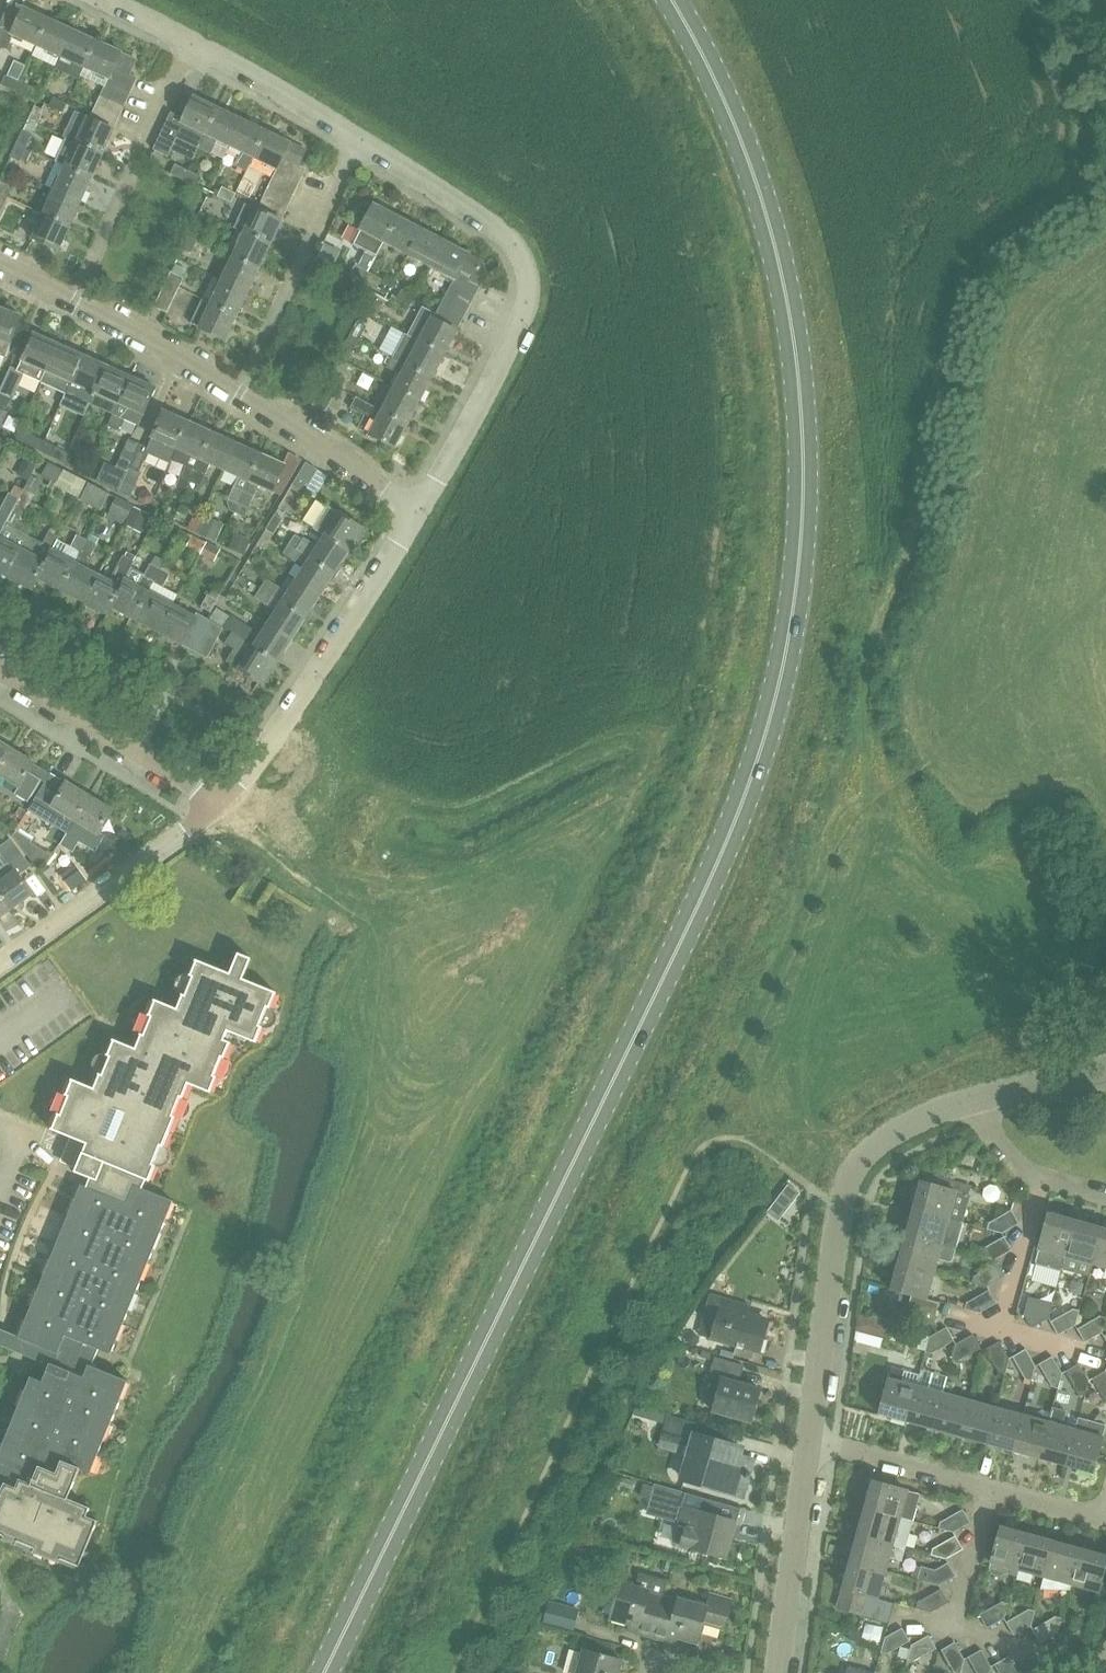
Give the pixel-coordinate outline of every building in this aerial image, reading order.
[(12,34),(36,45),(49,18),(24,7),(12,34)] [(49,18),(36,45),(37,45),(32,55),(55,65),(59,55),(72,28),(49,18)] [(72,28),(59,55),(84,67),(96,40),(72,28)] [(96,40),(84,67),(81,74),(105,85),(107,81),(131,91),(138,77),(130,74),(137,59),(123,52),(96,40)] [(1,84),(15,91),(20,81),(6,75),(1,84)] [(20,81),(15,91),(29,97),(34,87),(20,81)] [(107,81),(105,85),(101,93),(125,104),(131,91),(107,81)] [(101,93),(96,105),(120,115),(125,104),(101,93)] [(63,113),(68,103),(53,96),(49,106),(63,113)] [(194,96),(183,118),(170,112),(153,149),(167,156),(176,137),(199,147),(199,148),(218,107),(194,96)] [(96,105),(90,117),(114,128),(120,115),(96,105)] [(218,107),(199,148),(210,153),(217,139),(229,145),(242,118),(218,107)] [(75,110),(64,135),(103,153),(114,128),(90,117),(87,116),(75,110)] [(242,118),(229,145),(242,151),(234,165),(246,170),(253,156),(265,130),(242,118)] [(23,129),(18,140),(28,144),(33,133),(23,129)] [(282,156),(299,165),(305,153),(291,146),(292,142),(290,141),(265,130),(253,156),(277,168),(282,156)] [(103,153),(64,135),(63,136),(75,142),(66,164),(92,176),(103,153)] [(28,144),(18,140),(10,156),(20,161),(28,144)] [(298,168),(299,165),(282,156),(277,168),(274,173),(299,184),(305,171),(298,168)] [(45,184),(55,188),(81,200),(92,176),(66,164),(65,165),(56,160),(45,184)] [(171,173),(184,179),(188,170),(175,163),(171,173)] [(188,170),(184,179),(198,186),(203,176),(188,170)] [(274,173),(269,185),(294,195),(299,184),(274,173)] [(8,196),(13,186),(0,180),(0,192),(8,196)] [(269,185),(263,197),(288,208),(294,195),(269,185)] [(232,202),(236,193),(222,186),(218,195),(232,202)] [(55,188),(44,212),(71,224),(81,200),(55,188)] [(8,196),(0,192),(0,214),(8,196)] [(263,197),(258,208),(282,220),(288,208),(263,197)] [(246,203),(234,227),(244,231),(271,244),(282,220),(258,208),(255,207),(246,203)] [(355,263),(350,273),(363,280),(368,271),(383,242),(397,216),(374,204),(373,207),(369,205),(365,204),(362,204),(360,205),(358,207),(357,209),(356,213),(358,217),(361,220),(365,222),(353,244),(365,250),(358,265),(356,265),(356,264),(355,263)] [(29,217),(40,222),(33,237),(59,249),(71,224),(44,212),(33,207),(29,217)] [(397,216),(383,242),(406,254),(420,228),(397,216)] [(195,220),(188,234),(198,238),(205,224),(195,220)] [(420,228),(406,254),(430,266),(443,240),(420,228)] [(244,231),(233,254),(260,267),(271,244),(244,231)] [(317,254),(336,265),(344,250),(339,247),(344,239),(329,231),(317,254)] [(198,238),(188,234),(182,248),(192,252),(198,238)] [(443,240),(430,266),(454,279),(460,267),(475,275),(483,261),(469,254),(469,253),(443,240)] [(233,254),(222,278),(249,291),(260,267),(233,254)] [(454,279),(452,283),(474,295),(482,280),(475,276),(475,275),(460,267),(454,279)] [(171,271),(166,281),(179,288),(184,277),(171,271)] [(368,271),(363,280),(377,288),(382,278),(368,271)] [(222,278),(211,302),(237,315),(249,291),(222,278)] [(179,288),(166,281),(154,306),(168,312),(179,288)] [(452,283),(446,294),(468,306),(474,295),(452,283)] [(397,298),(411,305),(416,296),(402,289),(397,298)] [(446,294),(440,306),(462,318),(468,306),(446,294)] [(376,317),(383,304),(370,296),(363,310),(376,317)] [(191,321),(200,326),(199,327),(226,339),(237,315),(211,302),(202,297),(191,321)] [(423,306),(421,311),(456,329),(462,318),(440,306),(436,313),(423,306)] [(6,357),(11,343),(10,343),(20,315),(0,307),(0,355),(6,357)] [(424,329),(418,340),(444,354),(457,330),(456,329),(421,311),(414,324),(424,329)] [(357,320),(350,334),(360,339),(367,325),(357,320)] [(18,369),(11,366),(0,389),(0,392),(11,397),(13,398),(24,374),(41,382),(58,344),(34,333),(18,369)] [(360,339),(350,334),(343,347),(353,352),(360,339)] [(399,345),(393,356),(432,377),(444,354),(418,340),(412,352),(399,345)] [(58,344),(41,382),(56,388),(51,399),(62,404),(66,393),(65,392),(82,354),(58,344)] [(65,392),(66,393),(90,403),(106,365),(82,354),(65,392)] [(432,377),(393,356),(387,367),(400,374),(394,386),(420,400),(432,377)] [(106,365),(90,403),(114,413),(118,403),(130,376),(106,365)] [(331,370),(326,380),(339,387),(344,377),(331,370)] [(118,403),(114,413),(108,425),(119,430),(124,418),(138,425),(143,414),(155,387),(130,376),(118,403)] [(339,387),(326,380),(313,404),(326,410),(339,387)] [(394,386),(382,408),(382,409),(408,423),(420,400),(394,386)] [(5,410),(11,397),(0,392),(0,407),(5,410)] [(358,427),(369,433),(395,447),(408,423),(382,409),(382,408),(357,396),(350,407),(365,415),(358,427)] [(139,443),(126,471),(118,489),(120,490),(128,472),(130,468),(139,472),(149,452),(169,461),(187,420),(164,409),(147,446),(140,443),(139,443)] [(187,420),(169,461),(171,457),(186,464),(180,477),(189,481),(211,431),(187,420)] [(18,438),(40,450),(45,440),(23,429),(18,438)] [(211,431),(189,481),(201,486),(207,473),(196,468),(200,459),(223,469),(235,442),(211,431)] [(128,438),(115,466),(126,471),(139,443),(128,438)] [(46,440),(41,450),(64,462),(68,452),(46,440)] [(235,442),(223,469),(247,480),(259,453),(235,442)] [(68,452),(64,462),(76,468),(82,459),(68,452)] [(243,489),(237,502),(239,503),(235,512),(245,516),(259,485),(272,491),(284,464),(259,453),(247,480),(248,481),(244,489),(243,489)] [(297,477),(318,492),(333,472),(312,457),(297,477)] [(126,471),(115,466),(105,462),(97,480),(118,489),(126,471)] [(64,469),(57,481),(55,485),(78,497),(86,480),(64,469)] [(185,489),(189,481),(180,477),(177,485),(185,489)] [(0,533),(0,572),(7,575),(29,534),(17,528),(27,511),(40,486),(29,481),(11,513),(0,533)] [(81,496),(89,500),(102,507),(109,492),(88,482),(81,496)] [(292,514),(306,490),(293,483),(279,507),(292,514)] [(228,499),(237,502),(243,489),(234,485),(228,499)] [(11,513),(19,497),(9,492),(0,509),(0,533),(11,513)] [(117,496),(110,509),(127,518),(134,505),(132,504),(117,496)] [(227,501),(230,510),(233,511),(237,502),(228,499),(227,501)] [(323,534),(349,550),(363,528),(337,511),(338,511),(328,505),(313,528),(323,534)] [(134,507),(125,525),(141,532),(150,514),(134,507)] [(274,533),(283,518),(275,514),(266,529),(274,533)] [(200,520),(193,517),(188,526),(195,530),(200,520)] [(214,539),(221,524),(209,518),(202,533),(214,539)] [(29,534),(7,575),(32,588),(38,577),(37,577),(53,548),(59,535),(50,530),(44,541),(29,534)] [(229,547),(244,554),(251,539),(236,532),(229,547)] [(88,539),(77,534),(70,547),(81,552),(88,539)] [(296,534),(289,544),(335,572),(349,550),(323,534),(317,544),(304,537),(303,539),(296,534)] [(201,552),(206,542),(192,535),(187,545),(201,552)] [(77,561),(61,589),(84,601),(99,572),(86,566),(97,544),(88,539),(81,552),(77,561)] [(214,560),(220,549),(206,543),(201,554),(214,560)] [(335,572),(289,544),(283,553),(303,565),(295,579),(320,595),(335,572)] [(37,577),(38,577),(61,589),(77,561),(53,548),(37,577)] [(99,572),(84,601),(109,615),(113,607),(112,606),(123,585),(122,585),(126,577),(126,578),(131,567),(135,560),(123,554),(111,579),(99,572)] [(134,618),(160,567),(151,563),(145,575),(131,567),(126,578),(126,577),(122,585),(123,585),(112,606),(113,607),(134,618)] [(160,567),(134,618),(157,630),(172,602),(173,602),(178,593),(164,586),(171,573),(160,567)] [(267,578),(261,588),(272,595),(281,600),(307,617),(320,595),(295,579),(287,591),(267,578)] [(255,597),(266,604),(272,595),(260,588),(255,597)] [(212,611),(219,599),(208,593),(202,606),(212,611)] [(292,639),(307,617),(281,600),(267,623),(292,639)] [(172,602),(157,630),(182,643),(197,615),(195,614),(173,602),(172,602)] [(229,618),(216,609),(210,619),(224,627),(229,618)] [(197,615),(182,643),(194,650),(211,620),(197,611),(195,614),(197,615)] [(211,620),(194,650),(207,657),(223,627),(211,620)] [(267,623),(253,644),(253,645),(278,661),(292,639),(267,623)] [(226,660),(238,668),(264,684),(278,661),(253,645),(253,644),(232,631),(225,642),(234,648),(226,660)] [(13,747),(0,740),(0,768),(13,747)] [(51,772),(34,762),(35,760),(13,747),(0,768),(0,774),(20,786),(29,770),(46,780),(51,772)] [(67,779),(65,781),(51,772),(46,780),(29,809),(67,833),(90,793),(67,779)] [(90,793),(67,833),(61,843),(73,850),(86,826),(98,833),(114,807),(90,793)] [(32,840),(17,830),(13,834),(25,851),(31,842),(32,840)] [(19,874),(31,866),(11,838),(0,846),(0,852),(1,854),(8,863),(14,871),(16,870),(19,874)] [(11,909),(33,893),(19,874),(16,870),(14,871),(8,863),(0,868),(0,894),(11,909)] [(40,863),(31,869),(48,892),(56,886),(40,863)] [(75,865),(61,875),(72,889),(86,879),(75,865)] [(11,909),(0,894),(0,917),(11,909)] [(123,1179),(143,1187),(146,1180),(150,1181),(151,1180),(150,1179),(154,1170),(161,1153),(169,1134),(176,1117),(183,1099),(189,1084),(212,1093),(213,1090),(220,1073),(227,1055),(232,1043),(225,1040),(229,1031),(257,1043),(264,1027),(271,1010),(278,993),(244,979),(253,959),(239,953),(231,974),(197,960),(197,961),(197,962),(191,978),(183,996),(178,1009),(156,999),(155,1001),(156,1001),(154,1005),(147,1022),(140,1040),(137,1048),(114,1039),(114,1041),(111,1050),(103,1068),(96,1086),(95,1088),(73,1079),(66,1095),(60,1110),(52,1129),(75,1139),(67,1159),(78,1164),(75,1172),(93,1179),(90,1187),(116,1197),(123,1179)] [(920,1181),(912,1208),(948,1218),(948,1217),(955,1191),(969,1194),(971,1185),(947,1178),(945,1188),(920,1181)] [(0,1451),(0,1470),(12,1475),(20,1478),(31,1483),(38,1466),(56,1474),(61,1461),(80,1468),(91,1472),(102,1444),(108,1429),(114,1415),(126,1386),(128,1380),(92,1365),(98,1350),(99,1348),(110,1353),(111,1351),(113,1346),(125,1316),(137,1287),(149,1258),(161,1229),(164,1220),(173,1199),(167,1197),(162,1194),(143,1187),(123,1179),(116,1197),(90,1187),(82,1183),(76,1196),(64,1226),(52,1255),(40,1284),(28,1312),(18,1335),(23,1337),(55,1351),(52,1357),(49,1364),(43,1380),(31,1375),(29,1380),(17,1409),(9,1429),(5,1439),(0,1451)] [(791,1204),(798,1195),(788,1187),(781,1196),(791,1204)] [(912,1208),(905,1236),(955,1250),(956,1248),(963,1222),(962,1222),(962,1221),(948,1217),(948,1218),(912,1208)] [(987,1228),(1002,1232),(1019,1222),(1012,1209),(990,1221),(989,1221),(987,1228)] [(1037,1250),(1038,1252),(1035,1261),(1036,1261),(1036,1263),(1061,1270),(1074,1221),(1047,1213),(1037,1250)] [(1074,1221),(1061,1270),(1062,1268),(1063,1269),(1090,1275),(1093,1265),(1091,1264),(1101,1228),(1074,1221)] [(1093,1265),(1105,1268),(1105,1229),(1101,1228),(1091,1264),(1093,1265)] [(905,1236),(897,1262),(933,1272),(937,1258),(951,1261),(952,1261),(955,1250),(905,1236)] [(995,1259),(1012,1249),(1004,1236),(982,1248),(981,1248),(995,1259)] [(933,1272),(897,1262),(890,1289),(911,1295),(926,1299),(926,1298),(933,1272)] [(987,1286),(1004,1276),(997,1262),(975,1275),(974,1274),(972,1282),(987,1286)] [(980,1312),(997,1302),(989,1289),(968,1301),(967,1301),(965,1308),(980,1312)] [(697,1334),(712,1338),(711,1339),(757,1352),(766,1320),(747,1315),(749,1305),(709,1294),(697,1334)] [(926,1299),(911,1295),(905,1316),(933,1323),(939,1302),(926,1298),(926,1299)] [(1049,1317),(1053,1302),(1046,1300),(1046,1301),(1024,1313),(1031,1327),(1049,1317)] [(1076,1325),(1080,1309),(1073,1307),(1072,1308),(1051,1321),(1058,1334),(1076,1325)] [(1105,1318),(1105,1317),(1099,1315),(1099,1316),(1077,1328),(1085,1341),(1102,1332),(1105,1318)] [(857,1316),(855,1331),(868,1334),(872,1320),(857,1316)] [(932,1352),(954,1339),(947,1326),(929,1336),(925,1351),(932,1353),(932,1352)] [(959,1359),(981,1347),(973,1333),(956,1343),(952,1359),(959,1360),(959,1359)] [(1005,1373),(1009,1358),(999,1341),(986,1348),(998,1370),(998,1371),(1005,1373)] [(1032,1380),(1036,1365),(1026,1348),(1013,1356),(1025,1377),(1025,1379),(1032,1380)] [(1059,1387),(1062,1373),(1053,1355),(1039,1363),(1052,1385),(1052,1386),(1059,1387)] [(750,1421),(759,1389),(737,1383),(742,1365),(713,1357),(704,1390),(716,1393),(711,1410),(750,1421)] [(1085,1395),(1089,1380),(1079,1363),(1066,1370),(1078,1392),(1078,1393),(1085,1395)] [(904,1370),(901,1382),(887,1378),(878,1414),(905,1421),(918,1373),(904,1370)] [(918,1373),(905,1421),(931,1429),(941,1393),(943,1394),(947,1377),(921,1370),(920,1373),(918,1373)] [(1105,1370),(1092,1377),(1105,1399),(1104,1400),(1105,1401),(1105,1370)] [(941,1393),(931,1429),(957,1436),(967,1400),(943,1394),(941,1393)] [(967,1400),(957,1436),(985,1443),(994,1408),(967,1400)] [(1047,1422),(1037,1458),(1065,1465),(1074,1430),(1062,1426),(1066,1409),(1052,1405),(1048,1422),(1047,1422)] [(636,1414),(660,1421),(662,1413),(638,1406),(636,1414)] [(994,1408),(985,1443),(1011,1450),(1021,1415),(994,1408)] [(691,1442),(681,1478),(742,1495),(752,1462),(739,1458),(741,1449),(719,1443),(723,1430),(665,1414),(660,1433),(691,1442)] [(1021,1415),(1011,1450),(1037,1458),(1047,1422),(1021,1415)] [(1074,1430),(1065,1465),(1092,1473),(1102,1437),(1074,1430)] [(38,1466),(31,1483),(68,1497),(75,1480),(80,1468),(61,1461),(56,1474),(38,1466)] [(6,1535),(8,1531),(16,1534),(14,1538),(31,1545),(32,1540),(57,1550),(55,1554),(80,1565),(98,1519),(87,1514),(90,1506),(68,1497),(31,1483),(20,1478),(12,1475),(9,1484),(5,1482),(0,1495),(0,1532),(6,1535)] [(872,1481),(864,1509),(913,1523),(920,1494),(872,1481)] [(681,1507),(685,1492),(655,1483),(650,1498),(681,1507)] [(683,1507),(677,1526),(673,1541),(689,1546),(688,1548),(724,1558),(734,1522),(683,1507)] [(954,1532),(971,1522),(963,1508),(937,1523),(940,1528),(954,1532)] [(864,1509),(857,1537),(905,1550),(913,1523),(864,1509)] [(999,1526),(990,1562),(989,1567),(991,1573),(1000,1575),(1005,1571),(1016,1574),(1018,1570),(1017,1570),(1027,1533),(999,1526)] [(1017,1570),(1018,1570),(1043,1577),(1053,1541),(1027,1533),(1017,1570)] [(946,1558),(963,1548),(956,1535),(934,1547),(933,1547),(931,1554),(946,1558)] [(857,1537),(850,1562),(885,1572),(889,1557),(902,1561),(905,1550),(857,1537)] [(1043,1577),(1040,1588),(1070,1589),(1071,1584),(1080,1548),(1053,1541),(1043,1577)] [(1071,1584),(1098,1592),(1105,1563),(1105,1555),(1080,1548),(1071,1584)] [(850,1562),(843,1589),(841,1588),(836,1608),(861,1614),(867,1594),(879,1598),(885,1572),(850,1562)] [(917,1578),(917,1579),(939,1585),(956,1575),(948,1562),(935,1569),(921,1565),(920,1567),(917,1578)] [(639,1571),(635,1587),(614,1581),(609,1597),(614,1598),(608,1618),(637,1626),(636,1632),(650,1636),(663,1593),(664,1594),(668,1578),(639,1571)] [(931,1611),(948,1601),(941,1588),(919,1600),(918,1600),(916,1607),(931,1611)] [(663,1593),(650,1636),(666,1640),(667,1635),(696,1643),(701,1623),(704,1624),(724,1629),(732,1597),(709,1591),(706,1603),(677,1595),(677,1597),(664,1594),(663,1593)] [(867,1594),(861,1614),(861,1616),(889,1624),(894,1602),(879,1598),(867,1594)] [(1004,1618),(1009,1602),(1002,1600),(1001,1601),(980,1614),(987,1627),(1004,1618)] [(544,1620),(574,1627),(578,1611),(549,1603),(544,1620)] [(1031,1625),(1035,1610),(1028,1608),(1028,1609),(1006,1621),(1014,1634),(1031,1625)] [(1058,1632),(1061,1617),(1055,1615),(1055,1616),(1033,1629),(1041,1642),(1058,1632)] [(1084,1639),(1088,1625),(1081,1622),(1081,1623),(1059,1636),(1067,1649),(1084,1639)] [(888,1652),(910,1640),(902,1627),(885,1637),(881,1651),(888,1653),(888,1652)] [(915,1660),(936,1648),(929,1634),(912,1644),(908,1659),(914,1661),(915,1660)] [(965,1659),(955,1641),(941,1649),(954,1671),(954,1672),(958,1672),(961,1672),(965,1659)] [(571,1672),(618,1672),(621,1660),(584,1650),(583,1652),(570,1648),(564,1671),(571,1672)] [(991,1666),(982,1649),(968,1656),(975,1667),(978,1672),(989,1672),(991,1666)] [(1008,1656),(995,1663),(1000,1672),(1018,1672),(1008,1656)] [(1035,1664),(1021,1671),(1022,1672),(1040,1672),(1035,1664)]
